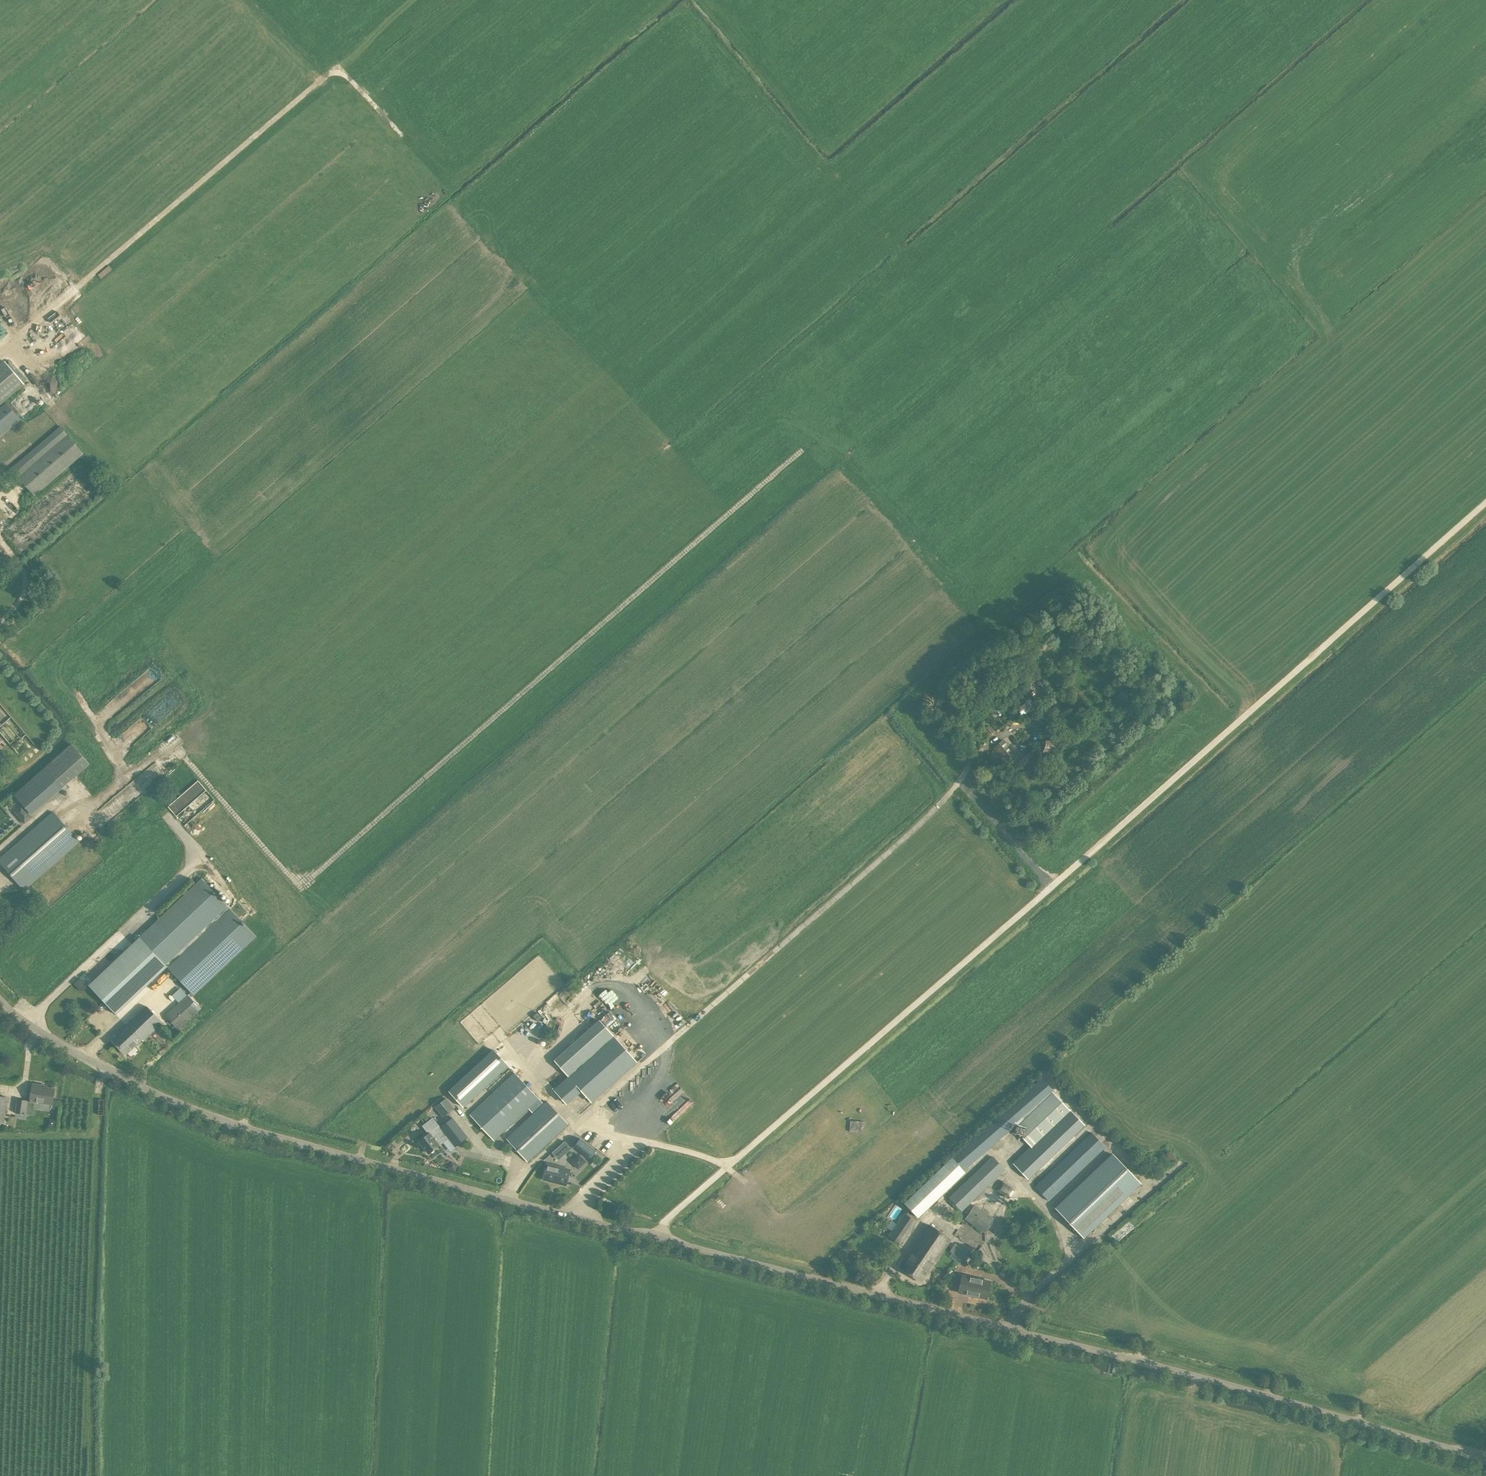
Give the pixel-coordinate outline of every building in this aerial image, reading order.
[(9,328),(0,319),(0,336),(9,328)] [(26,384),(6,362),(0,367),(0,406),(26,384)] [(20,418),(8,403),(0,410),(0,435),(20,418)] [(84,454),(68,436),(60,426),(11,468),(35,496),(84,454)] [(1031,669),(1032,668),(1031,666),(1018,676),(1023,682),(1005,696),(1023,719),(1052,696),(1031,669)] [(1061,737),(1044,733),(1039,754),(1057,758),(1061,737)] [(1007,771),(1021,759),(1003,739),(994,748),(995,749),(991,752),(999,761),(1007,771)] [(72,744),(43,770),(15,795),(31,813),(88,763),(72,744)] [(1018,772),(1027,782),(1047,764),(1038,754),(1018,772)] [(200,780),(169,804),(184,823),(211,803),(207,798),(211,795),(200,780)] [(80,842),(53,812),(0,859),(0,862),(25,890),(80,842)] [(29,813),(21,820),(25,824),(32,817),(29,813)] [(203,877),(141,937),(89,985),(117,1014),(168,966),(195,994),(258,935),(203,877)] [(75,983),(83,991),(89,985),(82,977),(75,983)] [(188,994),(165,1015),(178,1030),(201,1009),(188,994)] [(603,1003),(591,1014),(597,1020),(608,1009),(603,1003)] [(145,1041),(163,1023),(148,1006),(113,1039),(128,1054),(143,1039),(145,1041)] [(562,1068),(569,1076),(555,1089),(567,1102),(581,1089),(593,1101),(637,1060),(614,1035),(599,1018),(554,1059),(562,1068)] [(509,1066),(494,1050),(449,1091),(464,1107),(509,1066)] [(539,1098),(516,1073),(471,1114),(494,1139),(528,1108),(532,1113),(543,1102),(539,1098)] [(1054,1092),(1042,1078),(952,1157),(952,1158),(905,1203),(918,1217),(965,1172),(964,1171),(1016,1125),(1017,1124),(1018,1125),(1026,1128),(1023,1137),(1032,1146),(1030,1148),(1014,1163),(1029,1179),(1029,1178),(1036,1172),(1085,1125),(1070,1109),(1069,1110),(1053,1093),(1054,1092)] [(53,1105),(55,1089),(42,1087),(42,1085),(34,1084),(31,1101),(18,1099),(16,1113),(26,1114),(28,1105),(35,1105),(35,1102),(53,1105)] [(8,1098),(0,1096),(0,1123),(4,1123),(8,1098)] [(446,1098),(435,1107),(443,1116),(454,1107),(446,1098)] [(528,1161),(569,1123),(548,1101),(508,1138),(528,1161)] [(441,1127),(449,1137),(450,1138),(456,1146),(468,1135),(453,1117),(441,1127)] [(430,1134),(421,1142),(430,1153),(444,1142),(449,1137),(441,1127),(433,1118),(423,1126),(430,1134)] [(863,1121),(850,1120),(849,1131),(862,1132),(863,1121)] [(1093,1132),(1043,1180),(1036,1186),(1050,1201),(1107,1147),(1093,1132)] [(449,1137),(444,1142),(451,1151),(456,1147),(455,1146),(456,1146),(450,1138),(449,1137)] [(596,1151),(580,1138),(574,1147),(590,1159),(596,1151)] [(566,1139),(553,1151),(560,1159),(573,1147),(566,1139)] [(579,1168),(587,1161),(580,1153),(572,1160),(579,1168)] [(1114,1154),(1057,1208),(1084,1238),(1142,1184),(1114,1154)] [(962,1211),(1005,1169),(993,1156),(950,1198),(962,1211)] [(458,1164),(453,1162),(451,1162),(448,1167),(455,1171),(458,1164)] [(567,1184),(571,1169),(548,1163),(544,1179),(567,1184)] [(985,1233),(994,1220),(974,1206),(965,1219),(985,1233)] [(900,1244),(916,1221),(908,1215),(909,1213),(906,1212),(889,1237),(900,1244)] [(922,1282),(951,1240),(930,1225),(901,1267),(922,1282)] [(950,1256),(955,1260),(959,1263),(962,1259),(963,1260),(968,1253),(956,1245),(951,1252),(952,1253),(950,1256)] [(986,1298),(990,1281),(963,1275),(959,1292),(986,1298)]
